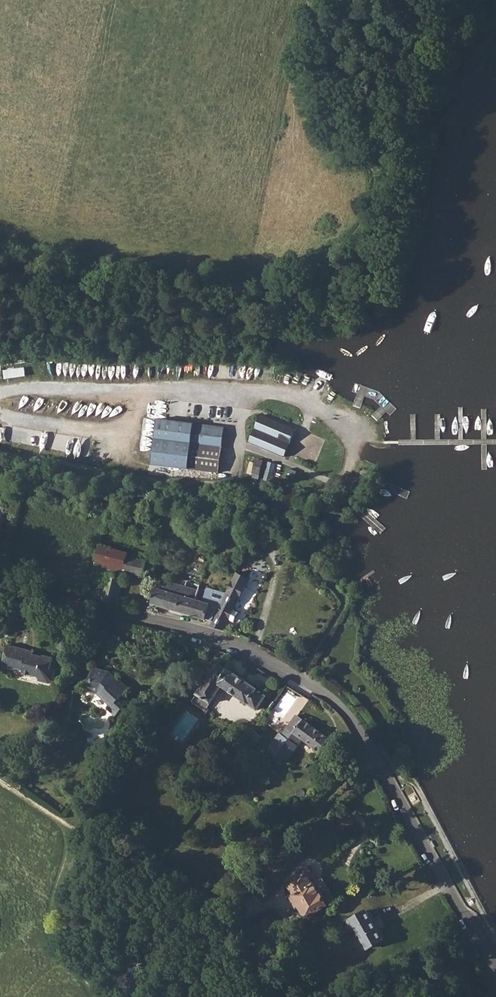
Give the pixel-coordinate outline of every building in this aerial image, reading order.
[(24,369),(4,373),(5,380),(25,377),(24,369)] [(210,407),(209,418),(229,420),(230,409),(210,407)] [(289,444),(278,440),(284,426),(262,417),(250,444),(283,458),(289,444)] [(156,422),(149,466),(217,476),(223,432),(156,422)] [(256,461),(253,473),(260,474),(263,463),(256,461)] [(128,556),(124,572),(143,576),(145,568),(154,570),(156,562),(148,560),(147,561),(128,556)] [(212,622),(210,627),(224,631),(227,624),(230,623),(234,625),(239,614),(236,613),(234,610),(249,581),(236,575),(226,594),(212,622)] [(174,578),(171,591),(177,593),(181,580),(174,578)] [(171,591),(166,608),(192,616),(197,600),(195,599),(197,591),(195,590),(196,584),(181,580),(177,593),(171,591)] [(153,604),(166,608),(171,591),(157,587),(153,604)] [(197,600),(192,616),(212,622),(226,594),(207,588),(203,601),(197,600)] [(187,643),(180,640),(178,647),(178,648),(179,649),(180,649),(181,649),(182,648),(184,649),(187,643)] [(7,642),(2,663),(22,668),(22,672),(39,676),(38,679),(49,682),(53,679),(55,668),(50,667),(53,655),(42,653),(42,654),(33,652),(34,648),(7,642)] [(218,662),(197,693),(211,703),(223,685),(258,709),(267,695),(258,689),(258,688),(229,668),(228,669),(218,662)] [(92,664),(86,689),(96,692),(108,703),(106,706),(115,714),(129,699),(124,692),(129,686),(117,674),(116,675),(110,669),(92,664)] [(297,715),(283,734),(289,739),(279,753),(275,750),(270,756),(281,763),(286,758),(288,759),(303,739),(321,752),(331,739),(297,715)] [(211,788),(203,799),(208,802),(216,792),(211,788)] [(339,821),(343,828),(353,823),(349,816),(339,821)] [(300,876),(287,883),(294,895),(294,896),(315,884),(318,882),(310,867),(306,868),(308,872),(300,876)] [(315,884),(294,896),(301,906),(307,917),(327,905),(315,884)] [(294,896),(294,895),(291,897),(297,908),(301,906),(294,896)] [(366,910),(348,921),(354,931),(357,929),(360,934),(368,948),(383,940),(366,910)] [(447,929),(446,931),(445,933),(444,936),(445,938),(447,940),(449,941),(452,941),(454,940),(456,939),(457,937),(458,934),(457,932),(455,930),(454,929),(451,928),(449,929),(447,929)]
